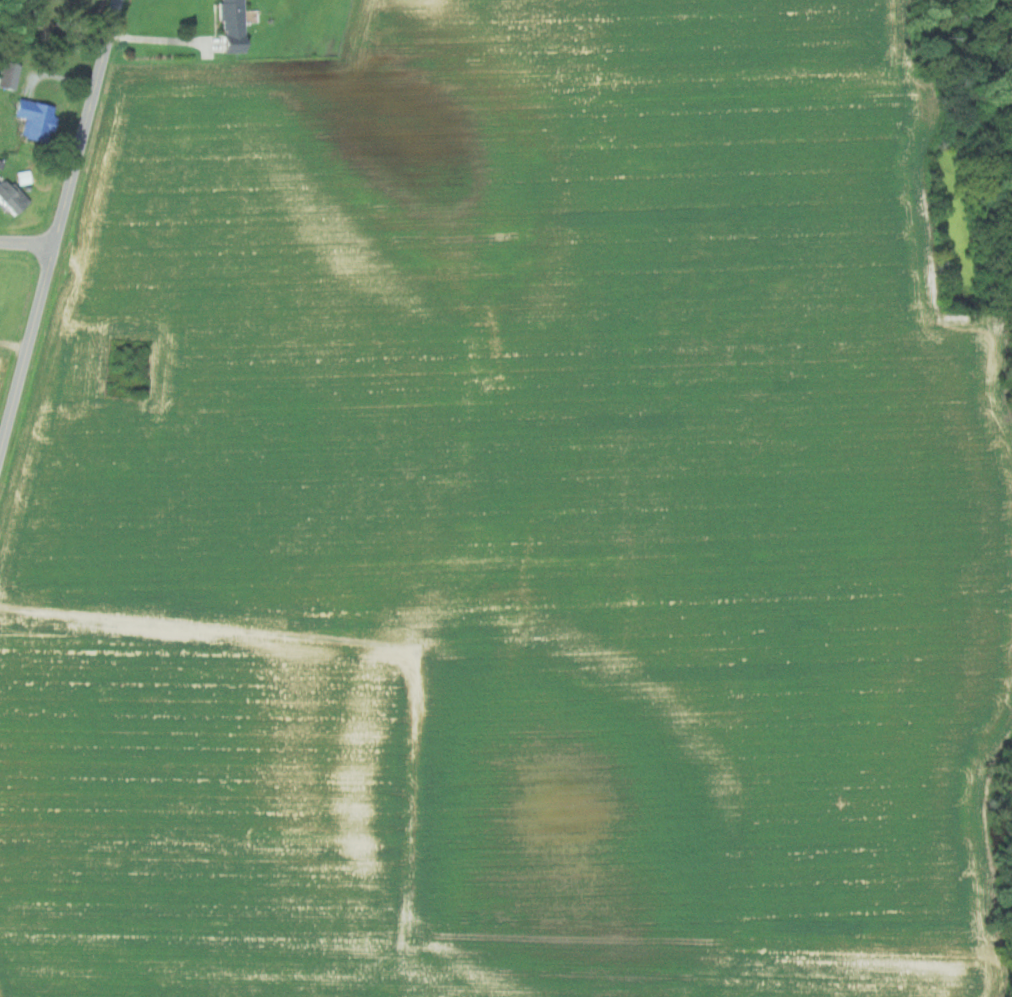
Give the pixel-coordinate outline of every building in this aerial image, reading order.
[(220,53),(242,53),(241,0),(218,0),(220,53)] [(18,63),(0,61),(0,87),(14,89),(18,63)] [(49,116),(51,106),(14,97),(10,115),(22,118),(18,134),(47,141),(52,117),(49,116)] [(0,176),(0,203),(12,215),(27,201),(2,174),(0,176)]
